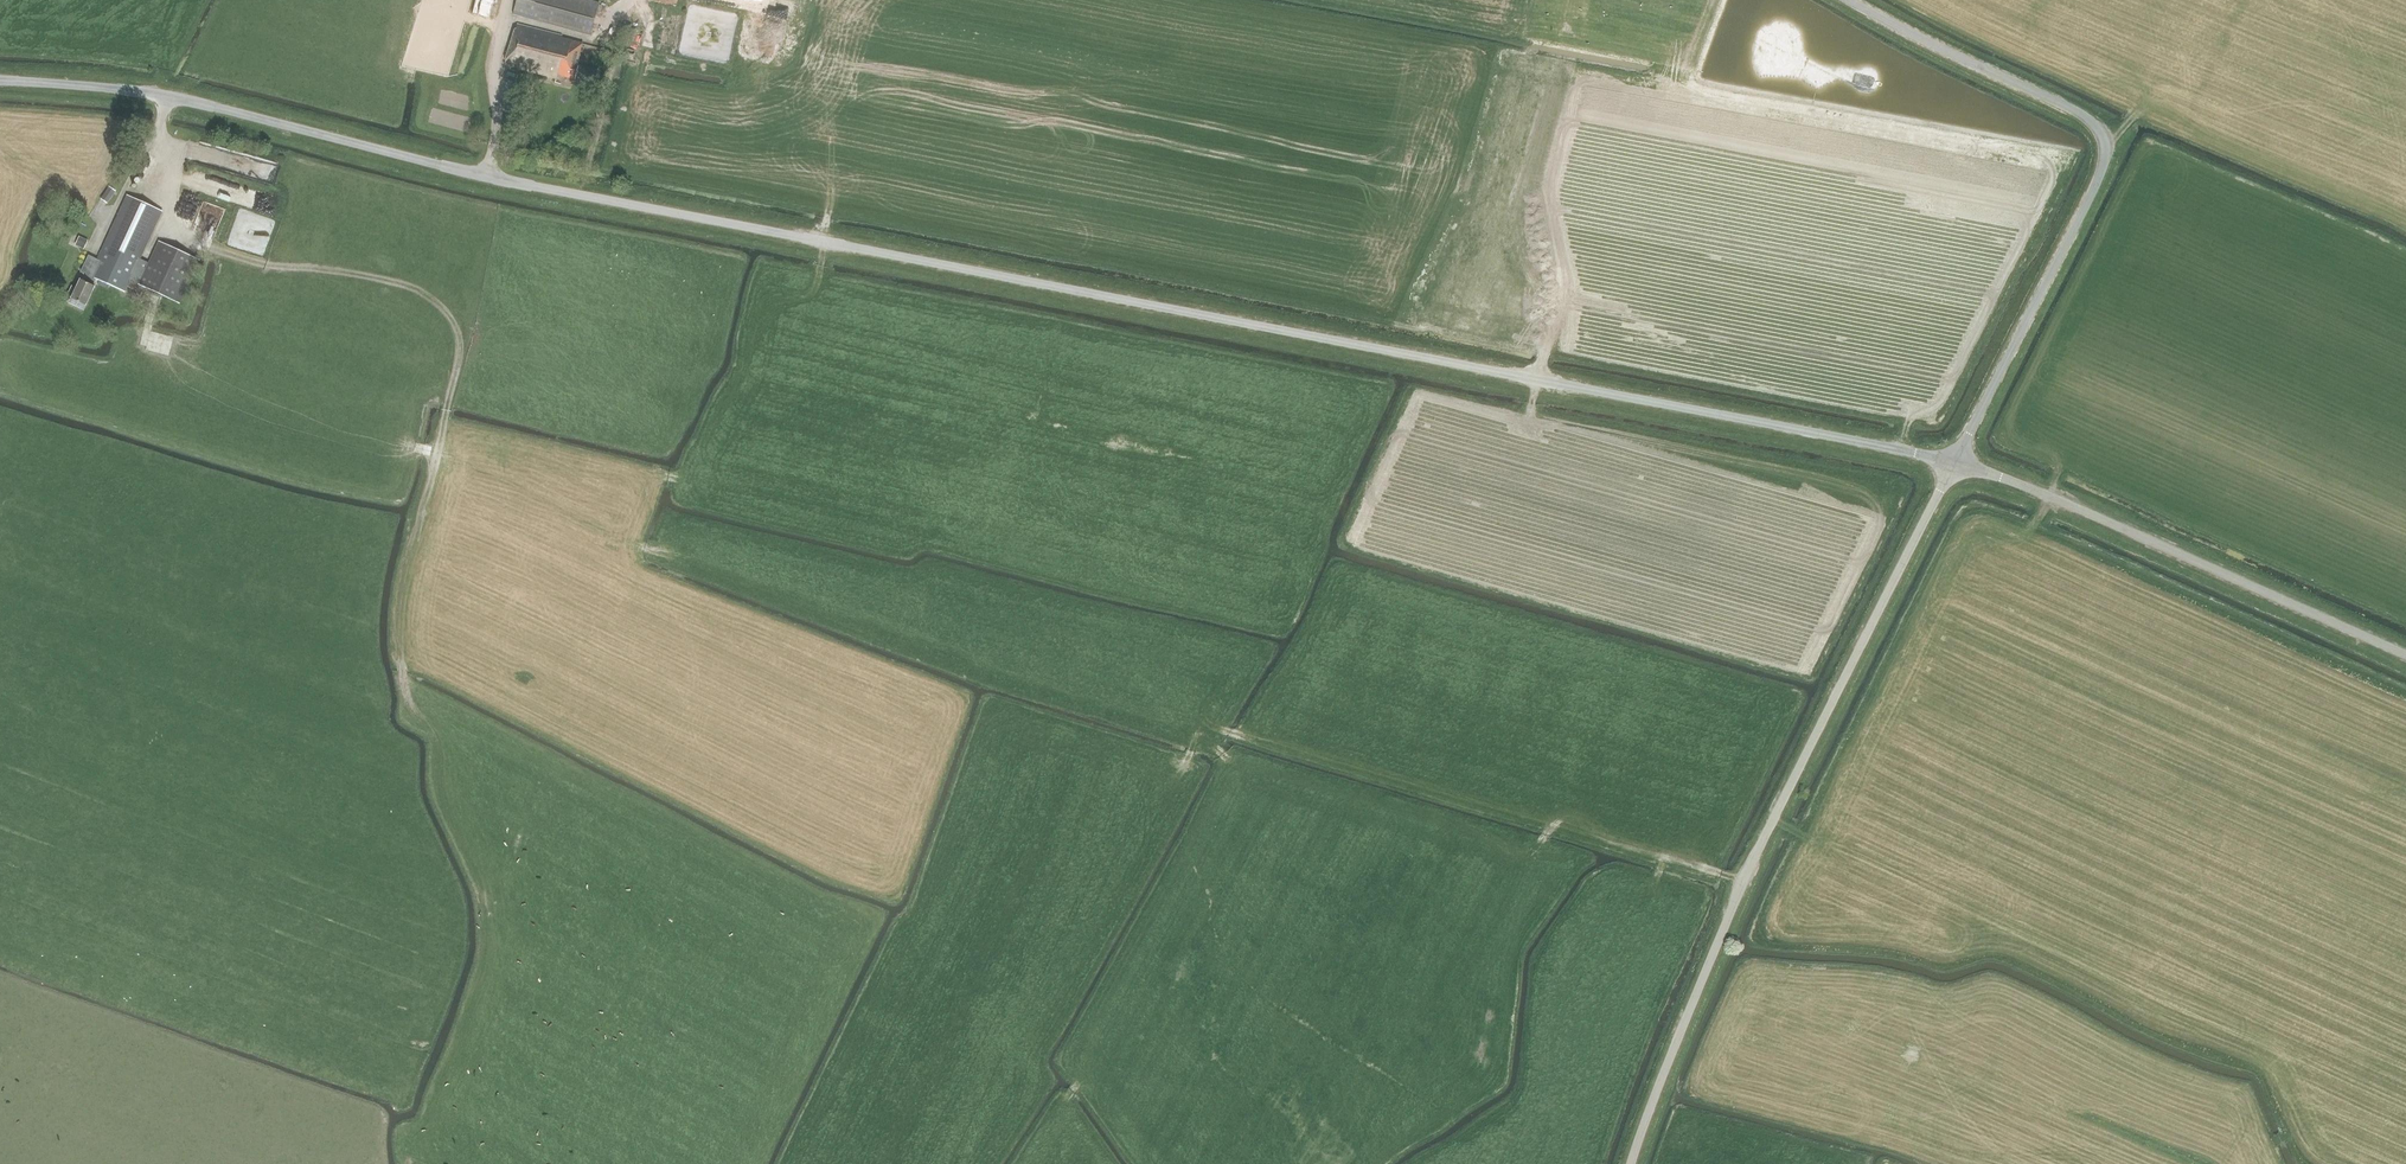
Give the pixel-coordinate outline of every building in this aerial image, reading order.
[(512,14),(590,36),(599,4),(586,0),(516,0),(512,14)] [(553,79),(553,77),(556,78),(557,75),(594,85),(598,71),(576,66),(582,44),(561,38),(562,36),(517,25),(505,64),(547,76),(547,77),(553,79)] [(257,199),(259,191),(241,186),(239,193),(257,199)] [(107,203),(114,194),(107,189),(101,199),(107,203)] [(141,259),(162,212),(127,196),(97,260),(89,256),(81,272),(85,274),(82,281),(81,280),(77,289),(72,287),(65,301),(76,306),(77,304),(85,307),(95,286),(89,283),(92,277),(125,292),(130,279),(140,284),(140,285),(183,305),(203,261),(159,241),(150,263),(141,259)] [(84,249),(88,241),(79,237),(75,245),(84,249)]
